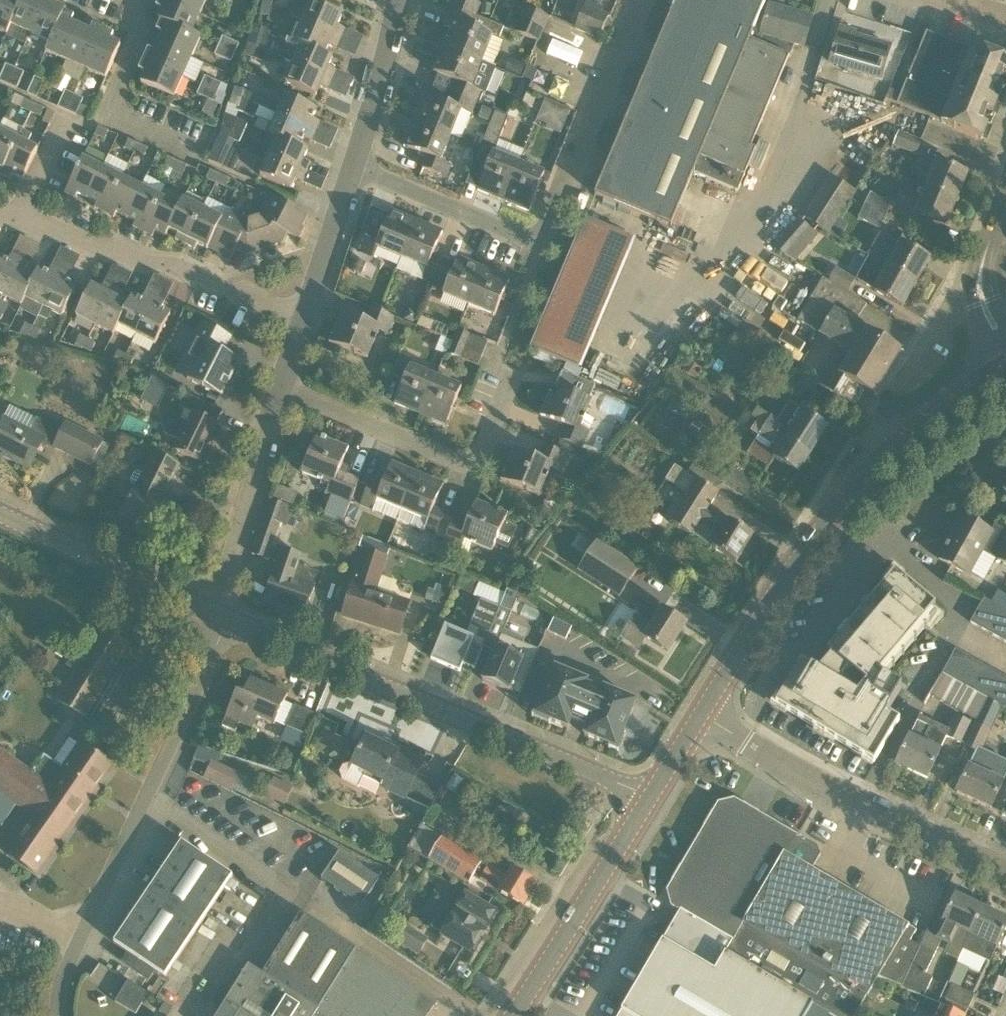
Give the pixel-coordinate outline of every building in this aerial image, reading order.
[(7,34),(12,25),(11,25),(22,0),(0,0),(0,31),(7,34)] [(46,0),(22,0),(11,25),(12,25),(31,33),(46,0)] [(65,10),(56,5),(58,0),(46,0),(31,33),(50,42),(65,10)] [(200,14),(168,0),(159,0),(156,7),(163,10),(158,20),(161,21),(161,20),(200,38),(201,37),(192,33),(200,14)] [(200,14),(206,0),(168,0),(200,14)] [(345,29),(337,26),(342,16),(313,3),(314,0),(298,0),(291,16),(303,21),(341,38),(345,29)] [(476,15),(481,4),(472,0),(455,0),(453,6),(476,15)] [(811,21),(812,18),(770,5),(769,6),(764,4),(764,3),(762,2),(761,4),(751,0),(679,0),(675,9),(673,8),(595,195),(671,226),(694,172),(738,191),(756,148),(751,146),(795,43),(804,47),(805,40),(811,21)] [(481,4),(480,15),(489,15),(490,4),(481,4)] [(575,29),(587,34),(597,10),(585,5),(575,29)] [(269,16),(271,8),(262,6),(260,14),(269,16)] [(496,67),(497,67),(493,65),(503,41),(498,39),(503,27),(476,16),(476,15),(453,6),(444,26),(452,29),(445,46),(496,67)] [(281,19),(283,10),(272,8),(270,16),(281,19)] [(543,29),(548,17),(525,8),(521,20),(543,29)] [(66,60),(80,28),(71,24),(74,17),(64,12),(66,10),(65,10),(50,42),(46,51),(66,60)] [(599,39),(609,16),(609,15),(597,10),(587,34),(599,39)] [(191,57),(200,38),(161,20),(161,21),(156,31),(163,34),(159,43),(191,57)] [(538,41),(543,29),(521,20),(516,32),(538,41)] [(336,49),(341,38),(303,21),(294,41),(302,45),(325,54),(333,57),(325,54),(329,45),(336,49)] [(86,69),(103,30),(93,25),(90,32),(80,28),(66,60),(86,69)] [(881,77),(890,47),(854,36),(855,33),(840,29),(830,62),(881,77)] [(106,78),(120,46),(111,41),(114,35),(103,30),(86,69),(106,78)] [(901,93),(890,88),(885,98),(897,103),(941,122),(982,138),(1005,79),(1005,59),(967,43),(965,47),(926,31),(901,93)] [(235,53),(239,44),(223,36),(219,45),(235,53)] [(269,52),(272,42),(250,36),(247,45),(256,47),(269,52)] [(191,57),(159,43),(155,52),(148,49),(144,60),(183,77),(191,57)] [(215,54),(231,62),(235,53),(219,45),(215,54)] [(254,55),(256,47),(247,45),(245,52),(254,55)] [(332,80),(336,70),(329,67),(333,57),(325,54),(302,45),(294,63),(332,80)] [(487,92),(496,67),(445,46),(434,72),(458,82),(454,93),(476,102),(481,90),(487,92)] [(174,97),(183,77),(144,60),(139,70),(145,73),(141,83),(174,97)] [(510,72),(522,76),(526,65),(514,61),(510,72)] [(328,90),(332,80),(294,63),(286,83),(316,96),(320,86),(328,90)] [(15,68),(6,64),(0,78),(0,81),(8,85),(15,68)] [(537,70),(526,65),(522,76),(533,80),(537,70)] [(15,68),(8,85),(17,89),(24,72),(15,68)] [(218,92),(222,84),(205,76),(201,85),(218,92)] [(37,98),(44,81),(35,77),(27,94),(37,98)] [(197,94),(214,100),(218,92),(201,85),(197,94)] [(235,87),(232,96),(239,98),(241,99),(244,91),(235,87)] [(58,107),(67,111),(74,95),(65,91),(58,107)] [(471,114),(476,102),(454,93),(449,104),(425,94),(414,119),(451,135),(462,111),(471,114)] [(76,115),(81,106),(84,99),(74,95),(67,111),(76,115)] [(258,95),(257,96),(254,105),(316,132),(320,122),(312,119),(317,109),(286,95),(282,105),(258,95)] [(230,104),(238,106),(237,110),(254,118),(255,116),(274,123),(269,134),(277,137),(308,150),(300,147),(304,138),(311,142),(316,132),(254,105),(241,99),(239,98),(232,96),(230,104)] [(35,105),(25,100),(21,108),(31,113),(35,105)] [(556,104),(551,117),(565,122),(570,110),(556,104)] [(35,105),(31,113),(39,117),(43,109),(35,105)] [(237,142),(245,123),(225,115),(226,116),(221,127),(223,128),(221,135),(233,140),(237,142)] [(446,177),(451,164),(441,160),(451,135),(414,119),(403,146),(428,156),(423,168),(446,177)] [(105,139),(109,131),(99,126),(95,134),(105,139)] [(23,179),(38,149),(27,144),(32,135),(22,130),(18,139),(0,174),(10,179),(12,174),(23,179)] [(18,139),(0,130),(0,174),(18,139)] [(916,154),(921,141),(899,132),(893,145),(916,154)] [(226,155),(233,140),(221,135),(217,142),(216,142),(208,161),(222,166),(226,155)] [(307,172),(311,163),(304,160),(308,150),(277,137),(269,156),(307,172)] [(503,200),(519,163),(494,153),(498,143),(485,138),(476,160),(488,165),(478,189),(503,200)] [(138,144),(128,140),(125,148),(135,152),(138,144)] [(144,157),(148,148),(138,144),(135,152),(144,157)] [(158,152),(151,167),(156,170),(163,155),(158,152)] [(303,183),(307,172),(269,156),(260,176),(291,189),(295,179),(303,183)] [(937,163),(920,156),(915,167),(932,174),(927,187),(957,199),(967,174),(937,162),(937,163)] [(166,167),(174,170),(178,161),(168,157),(164,166),(166,167)] [(87,198),(102,168),(83,158),(65,193),(75,198),(78,193),(87,198)] [(174,170),(183,175),(187,165),(178,161),(174,170)] [(529,211),(544,174),(519,163),(503,200),(529,211)] [(166,167),(162,175),(169,179),(174,170),(166,167)] [(122,177),(121,177),(103,168),(102,168),(87,198),(97,202),(95,207),(104,212),(122,177)] [(216,182),(220,174),(210,170),(206,178),(216,182)] [(805,217),(829,232),(857,189),(833,173),(805,217)] [(226,187),(230,179),(220,174),(216,182),(226,187)] [(126,217),(141,187),(122,177),(104,212),(114,217),(116,212),(126,217)] [(160,197),(160,196),(141,187),(126,217),(136,222),(133,227),(143,232),(160,197)] [(946,225),(957,199),(927,187),(922,200),(904,192),(899,204),(917,211),(916,212),(946,225)] [(165,237),(169,229),(184,200),(164,189),(160,196),(160,197),(143,232),(153,236),(155,231),(165,237)] [(885,216),(891,203),(871,193),(864,206),(885,216)] [(296,237),(308,214),(270,196),(259,217),(253,219),(264,249),(281,243),(287,232),(296,237)] [(185,244),(202,209),(184,200),(169,229),(178,234),(175,239),(185,244)] [(879,228),(885,216),(864,206),(859,218),(879,228)] [(207,248),(222,219),(202,209),(185,244),(195,248),(197,243),(207,248)] [(248,221),(244,219),(226,210),(222,219),(207,248),(208,248),(208,247),(231,259),(236,250),(246,255),(264,249),(253,219),(248,221)] [(402,258),(418,221),(391,210),(381,234),(369,229),(360,252),(373,257),(377,247),(402,258)] [(578,368),(633,238),(585,218),(530,348),(565,363),(578,368)] [(795,262),(819,236),(800,220),(775,248),(795,262)] [(436,283),(445,260),(433,256),(443,231),(418,221),(402,258),(427,269),(423,278),(436,283)] [(884,235),(880,233),(868,255),(888,266),(916,282),(929,259),(901,242),(901,243),(885,234),(884,235)] [(1,300),(3,296),(21,258),(12,254),(8,261),(0,257),(0,302),(1,300)] [(875,289),(874,291),(902,307),(916,282),(888,266),(868,255),(867,256),(869,256),(856,279),(875,289)] [(485,268),(458,257),(455,265),(445,260),(436,283),(446,288),(444,295),(469,305),(485,268)] [(21,305),(24,298),(36,275),(27,271),(31,263),(21,258),(3,296),(21,305)] [(36,275),(24,298),(43,307),(62,270),(52,265),(48,273),(39,268),(36,275)] [(495,316),(510,279),(485,268),(469,305),(495,316)] [(848,291),(854,280),(836,269),(830,279),(848,291)] [(62,317),(77,287),(68,282),(71,275),(62,270),(43,307),(62,317)] [(866,330),(835,311),(846,292),(823,278),(811,297),(797,319),(819,332),(819,333),(852,353),(838,375),(827,368),(817,384),(855,408),(865,391),(874,396),(902,351),(867,329),(866,330)] [(95,325),(114,287),(104,283),(100,290),(91,286),(76,316),(95,325)] [(113,334),(115,331),(128,304),(120,300),(124,292),(114,287),(95,325),(113,334)] [(137,334),(156,297),(146,292),(142,300),(133,295),(128,304),(115,331),(134,341),(137,334)] [(156,343),(170,314),(161,309),(165,302),(156,297),(137,334),(156,343)] [(378,331),(385,314),(372,308),(366,321),(343,312),(330,343),(367,358),(378,331)] [(221,395),(239,361),(222,353),(230,337),(203,323),(190,349),(200,354),(187,378),(221,395)] [(29,338),(33,328),(25,324),(20,335),(29,338)] [(37,340),(41,332),(33,328),(29,338),(37,340)] [(465,347),(470,334),(460,329),(454,342),(465,347)] [(83,348),(88,339),(80,335),(75,344),(83,348)] [(91,352),(96,344),(88,339),(83,348),(91,352)] [(460,359),(465,347),(454,342),(449,355),(460,359)] [(122,365),(126,356),(118,351),(113,362),(122,365)] [(421,414),(436,377),(411,367),(415,356),(402,351),(392,374),(404,379),(394,403),(421,414)] [(130,368),(134,359),(126,356),(122,365),(130,368)] [(690,357),(682,370),(695,378),(703,365),(690,357)] [(578,378),(581,370),(578,368),(565,363),(562,371),(578,378)] [(799,397),(807,384),(779,368),(771,381),(799,397)] [(562,371),(556,385),(588,399),(594,385),(578,378),(562,371)] [(446,425),(458,396),(461,388),(436,377),(421,414),(446,425)] [(583,448),(590,431),(594,420),(585,416),(591,400),(588,399),(556,385),(554,385),(541,416),(565,426),(559,439),(583,448)] [(217,423),(223,411),(186,393),(180,406),(192,412),(187,423),(173,416),(165,433),(179,440),(174,449),(182,453),(200,461),(218,423),(217,423)] [(821,409),(834,417),(841,407),(828,399),(821,409)] [(811,454),(829,427),(822,422),(825,417),(806,405),(790,430),(783,425),(784,424),(771,416),(765,425),(811,454)] [(35,419),(30,431),(3,418),(0,425),(0,450),(15,458),(14,461),(29,469),(44,440),(54,446),(54,447),(69,454),(81,431),(87,434),(65,423),(62,430),(36,417),(35,419)] [(799,474),(811,454),(765,425),(757,419),(750,430),(779,448),(773,457),(799,474)] [(91,465),(100,447),(103,442),(87,434),(81,431),(69,454),(91,465)] [(350,503),(359,481),(339,472),(348,449),(317,436),(302,473),(329,484),(325,493),(350,503)] [(559,472),(566,454),(543,445),(538,458),(515,449),(502,480),(539,495),(549,468),(559,472)] [(160,498),(178,464),(157,454),(151,466),(150,466),(145,476),(138,472),(134,473),(130,481),(132,484),(137,486),(122,515),(153,531),(153,529),(161,533),(165,531),(169,523),(167,518),(161,515),(167,502),(160,498)] [(373,509),(377,501),(402,511),(418,473),(392,462),(382,486),(370,482),(360,504),(373,509)] [(723,484),(694,465),(688,474),(675,466),(666,480),(681,489),(689,495),(672,522),(692,535),(692,534),(736,563),(753,536),(708,507),(723,484)] [(731,468),(722,482),(749,499),(758,485),(731,468)] [(436,536),(445,513),(433,508),(443,484),(418,473),(402,511),(398,520),(399,520),(436,536)] [(330,495),(323,513),(342,521),(350,503),(330,495)] [(289,521),(293,509),(294,509),(294,507),(271,499),(252,554),(267,559),(279,523),(287,525),(289,521)] [(444,542),(435,564),(443,568),(453,546),(461,549),(468,552),(472,543),(492,552),(495,544),(504,522),(507,514),(476,502),(466,525),(453,519),(445,539),(444,542)] [(962,516),(939,559),(968,575),(981,552),(1005,565),(1005,531),(995,524),(991,532),(962,516)] [(364,537),(360,546),(365,548),(387,556),(390,546),(364,537)] [(621,596),(638,569),(597,543),(581,570),(621,596)] [(399,634),(409,602),(392,597),(376,592),(387,556),(365,548),(361,560),(356,576),(343,616),(399,634)] [(304,615),(314,587),(293,579),(301,556),(283,550),(265,601),(304,615)] [(881,680),(876,676),(934,608),(935,607),(902,578),(898,575),(896,574),(895,575),(893,574),(884,585),(884,586),(872,600),(871,600),(862,611),(850,626),(849,626),(840,637),(827,652),(828,652),(832,656),(817,673),(813,670),(812,670),(801,663),(787,686),(781,696),(776,705),(787,712),(800,720),(815,729),(835,741),(843,746),(863,758),(873,764),(874,764),(899,722),(897,720),(886,714),(890,707),(901,689),(884,678),(881,680)] [(437,591),(433,602),(441,605),(444,594),(437,591)] [(970,622),(982,629),(995,605),(983,598),(970,622)] [(445,625),(431,659),(454,668),(460,671),(463,664),(475,668),(500,607),(481,600),(467,634),(445,625)] [(994,635),(1005,613),(1005,611),(995,605),(982,629),(994,635)] [(668,651),(685,623),(663,609),(651,627),(635,616),(624,633),(622,637),(639,648),(646,637),(668,651)] [(1005,642),(1005,613),(994,635),(1005,642)] [(554,618),(548,631),(566,640),(572,627),(554,618)] [(120,661),(130,644),(102,628),(92,645),(84,656),(75,671),(57,700),(86,717),(120,661)] [(539,650),(502,634),(483,680),(510,691),(512,685),(521,688),(519,695),(520,696),(539,650)] [(942,674),(954,680),(967,656),(955,650),(942,674)] [(954,680),(965,687),(979,663),(967,656),(954,680)] [(965,687),(977,694),(990,669),(979,663),(965,687)] [(602,691),(586,685),(587,681),(555,667),(538,709),(552,715),(550,720),(568,728),(572,718),(589,725),(584,735),(611,746),(617,732),(622,734),(636,701),(604,688),(602,691)] [(988,699),(989,700),(1002,676),(990,669),(977,694),(988,699)] [(939,679),(930,696),(975,721),(988,699),(977,694),(965,687),(954,680),(942,674),(939,679)] [(1001,707),(1005,697),(1005,678),(1002,676),(989,700),(1001,707)] [(265,691),(258,688),(259,686),(249,682),(243,695),(237,692),(226,716),(240,723),(238,725),(251,731),(257,717),(274,725),(288,695),(267,686),(265,691)] [(306,735),(307,732),(315,713),(295,705),(287,723),(285,726),(287,727),(306,735)] [(961,742),(965,744),(974,727),(969,725),(970,722),(955,715),(948,729),(920,716),(918,720),(909,737),(897,764),(927,778),(947,736),(960,743),(961,742)] [(965,744),(965,746),(978,752),(978,751),(985,736),(987,737),(989,730),(975,723),(974,727),(965,744)] [(381,745),(366,738),(353,765),(349,763),(343,766),(340,772),(342,779),(360,787),(365,776),(404,795),(406,796),(416,774),(424,760),(399,748),(396,753),(383,746),(383,744),(382,744),(381,745)] [(16,804),(0,827),(0,849),(6,853),(38,875),(113,765),(81,743),(64,768),(49,758),(44,754),(31,773),(0,752),(0,793),(16,804)] [(999,761),(978,752),(971,768),(969,767),(957,792),(991,808),(1002,783),(1005,774),(1005,764),(999,761)] [(238,774),(219,764),(210,760),(208,765),(202,777),(230,790),(231,789),(248,797),(255,784),(237,776),(238,774)] [(291,787),(272,777),(263,795),(281,805),(291,787)] [(681,910),(619,1015),(827,1015),(829,1014),(833,1015),(854,1015),(867,994),(868,995),(879,977),(902,988),(921,947),(910,942),(901,937),(908,926),(802,863),(807,855),(803,841),(734,800),(720,804),(669,890),(672,904),(681,910)] [(501,812),(495,818),(498,826),(507,829),(513,822),(509,814),(501,812)] [(483,862),(442,837),(423,825),(408,849),(429,860),(469,884),(482,892),(487,884),(523,907),(538,883),(513,868),(508,876),(490,865),(491,863),(489,860),(485,859),(483,862)] [(199,926),(232,876),(198,852),(181,841),(147,892),(199,926)] [(359,866),(341,893),(361,906),(379,879),(359,866)] [(165,977),(176,960),(199,926),(147,892),(113,942),(165,977)] [(484,930),(483,929),(486,923),(487,923),(495,910),(478,900),(466,893),(449,923),(442,934),(471,952),(473,949),(476,951),(481,942),(478,940),(484,930)] [(963,949),(982,909),(955,896),(943,921),(944,921),(937,937),(950,943),(963,949)] [(1005,927),(1005,920),(982,909),(963,949),(964,949),(974,954),(989,961),(990,962),(1005,927)] [(292,928),(263,974),(249,965),(231,994),(220,988),(211,1003),(221,1009),(217,1015),(424,1015),(434,1004),(436,1005),(437,1004),(356,950),(358,948),(357,948),(329,929),(302,911),(292,928)] [(419,954),(427,940),(404,926),(396,939),(419,954)] [(910,942),(916,931),(908,926),(901,937),(910,942)] [(924,997),(933,978),(925,974),(935,954),(921,947),(902,988),(924,997)] [(98,964),(90,981),(112,992),(120,976),(98,964)] [(960,965),(954,980),(974,988),(981,973),(960,965)] [(128,979),(116,1001),(137,1013),(149,992),(128,979)] [(968,1009),(974,995),(956,987),(948,983),(942,997),(968,1009)]
